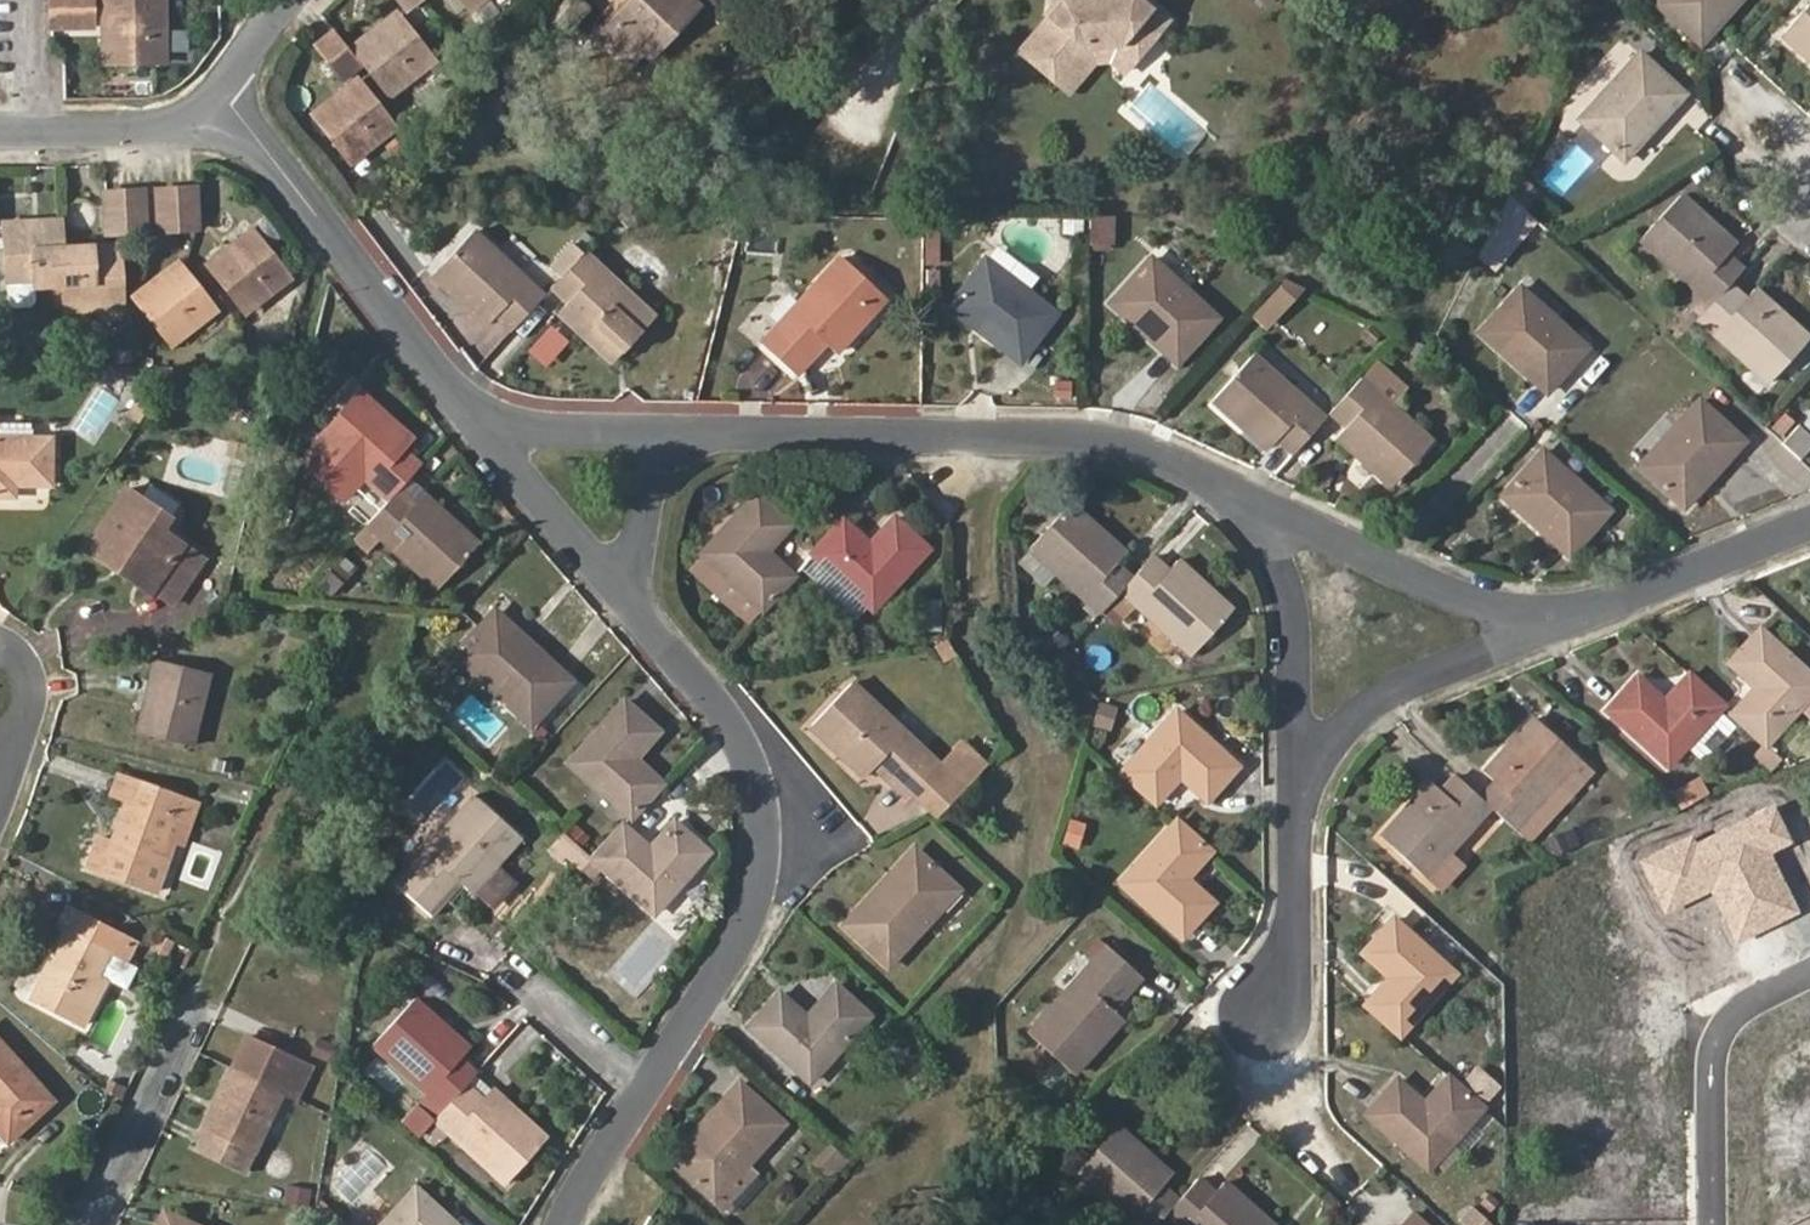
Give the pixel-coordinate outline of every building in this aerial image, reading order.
[(409,10),(421,0),(401,0),(409,10)] [(472,9),(484,0),(465,0),(472,9)] [(609,20),(642,50),(689,0),(627,0),(609,20)] [(651,58),(699,5),(694,0),(689,0),(642,50),(651,58)] [(1165,20),(1141,0),(1061,0),(1021,49),(1057,80),(1087,45),(1116,42),(1134,58),(1165,20)] [(1656,2),(1700,44),(1741,0),(1658,0),(1656,2)] [(1781,34),(1809,61),(1809,3),(1781,34)] [(126,63),(161,62),(160,4),(102,5),(102,29),(109,29),(109,39),(102,39),(103,55),(127,55),(126,63)] [(50,29),(90,28),(89,6),(50,7),(50,29)] [(415,34),(400,14),(393,19),(409,39),(415,34)] [(376,42),(371,36),(355,49),(391,95),(435,60),(415,34),(409,39),(393,19),(379,30),(384,37),(376,42)] [(343,83),(363,67),(332,28),(312,44),(343,83)] [(379,30),(371,36),(376,42),(384,37),(379,30)] [(1116,42),(1087,45),(1057,80),(1069,90),(1095,60),(1111,58),(1123,69),(1134,58),(1116,42)] [(1641,54),(1582,118),(1624,158),(1684,95),(1641,54)] [(103,55),(102,64),(126,63),(127,55),(103,55)] [(349,163),(395,127),(361,82),(344,95),(349,101),(342,107),(337,102),(323,112),(336,130),(329,136),(349,163)] [(344,95),(337,102),(342,107),(349,101),(344,95)] [(329,136),(336,130),(323,112),(315,118),(329,136)] [(178,232),(199,231),(198,189),(177,190),(178,232)] [(161,232),(178,232),(177,190),(160,190),(161,232)] [(108,235),(128,234),(127,191),(106,191),(108,235)] [(128,234),(146,233),(145,191),(127,191),(128,234)] [(1681,194),(1639,238),(1695,290),(1710,305),(1729,285),(1742,271),(1726,256),(1736,245),(1681,194)] [(1473,240),(1494,266),(1544,225),(1523,199),(1473,240)] [(1116,214),(1091,214),(1090,246),(1116,247),(1116,214)] [(64,306),(62,250),(60,224),(42,225),(43,233),(32,234),(32,225),(15,226),(17,249),(5,249),(9,302),(14,307),(32,307),(37,302),(36,283),(54,283),(56,306),(64,306)] [(42,225),(32,225),(32,234),(43,233),(42,225)] [(941,267),(942,225),(926,225),(925,267),(941,267)] [(5,249),(17,249),(15,226),(3,227),(5,249)] [(501,315),(516,328),(548,294),(477,230),(435,275),(491,325),(501,315)] [(272,250),(258,232),(249,239),(263,257),(272,250)] [(213,268),(248,313),(293,277),(272,250),(263,257),(249,239),(237,249),(242,255),(233,262),(229,255),(213,268)] [(122,279),(115,279),(115,270),(122,270),(121,249),(62,250),(64,306),(99,305),(99,295),(123,294),(122,279)] [(237,249),(229,255),(233,262),(242,255),(237,249)] [(616,358),(657,314),(587,250),(557,284),(573,298),(563,309),(616,358)] [(836,352),(886,298),(841,256),(760,342),(794,376),(811,359),(794,344),(810,327),(826,343),(836,352)] [(1056,313),(987,259),(950,305),(1019,359),(1056,313)] [(1152,259),(1110,302),(1173,365),(1216,323),(1152,259)] [(195,282),(181,265),(174,271),(188,288),(195,282)] [(172,344),(217,309),(195,282),(188,288),(174,271),(161,281),(166,288),(158,294),(153,287),(136,300),(172,344)] [(1304,286),(1285,277),(1259,306),(1273,319),(1304,286)] [(161,281),(153,287),(158,294),(166,288),(161,281)] [(1755,288),(1744,299),(1729,285),(1710,305),(1697,319),(1767,384),(1809,339),(1755,288)] [(1588,347),(1522,288),(1481,332),(1547,392),(1588,347)] [(1695,290),(1681,303),(1697,319),(1710,305),(1695,290)] [(99,305),(123,305),(123,294),(99,295),(99,305)] [(1269,324),(1273,319),(1259,306),(1254,312),(1269,324)] [(811,359),(826,343),(810,327),(794,344),(811,359)] [(1280,439),(1296,453),(1326,420),(1254,355),(1214,400),(1270,451),(1280,439)] [(1392,487),(1433,443),(1362,379),(1331,413),(1347,427),(1338,437),(1392,487)] [(355,389),(316,434),(389,499),(398,488),(418,464),(404,452),(413,441),(355,389)] [(1683,504),(1745,439),(1700,396),(1639,463),(1683,504)] [(32,414),(0,413),(0,437),(32,438),(32,414)] [(1782,442),(1801,459),(1809,449),(1809,434),(1799,424),(1782,442)] [(48,482),(49,438),(32,438),(0,437),(0,495),(12,495),(12,483),(48,482)] [(1613,514),(1547,454),(1507,500),(1574,558),(1613,514)] [(53,503),(54,486),(19,483),(17,500),(53,503)] [(425,490),(414,501),(398,488),(389,499),(369,522),(380,532),(439,586),(480,539),(425,490)] [(702,546),(726,570),(714,584),(749,615),(790,571),(765,547),(790,520),(756,488),(702,546)] [(171,561),(181,548),(160,534),(167,521),(126,491),(85,550),(108,567),(116,557),(156,585),(150,592),(171,607),(192,575),(171,561)] [(1031,547),(1057,571),(1101,611),(1121,588),(1131,577),(1117,564),(1126,553),(1072,504),(1031,547)] [(870,545),(839,517),(811,548),(874,607),(928,548),(895,518),(870,545)] [(356,537),(366,547),(380,532),(369,522),(356,537)] [(702,546),(689,560),(714,584),(726,570),(702,546)] [(1019,563),(1043,585),(1057,571),(1031,547),(1019,563)] [(192,575),(201,562),(181,548),(171,561),(192,575)] [(1178,560),(1167,570),(1152,555),(1131,577),(1121,588),(1191,656),(1233,611),(1178,560)] [(108,567),(149,595),(150,592),(156,585),(116,557),(108,567)] [(528,644),(496,613),(488,621),(521,651),(528,644)] [(521,651),(488,621),(456,655),(531,725),(570,681),(528,644),(521,651)] [(1755,686),(1732,712),(1767,744),(1809,696),(1809,675),(1759,630),(1729,661),(1755,686)] [(191,746),(210,672),(154,658),(149,678),(161,680),(153,715),(141,713),(136,732),(191,746)] [(1718,708),(1723,704),(1690,674),(1664,701),(1637,677),(1606,711),(1668,765),(1685,746),(1699,758),(1707,757),(1735,724),(1718,708)] [(149,678),(141,713),(153,715),(161,680),(149,678)] [(936,766),(938,764),(851,681),(809,726),(864,778),(874,767),(889,752),(904,766),(889,781),(906,797),(908,797),(936,766)] [(624,698),(569,759),(630,815),(661,780),(636,757),(659,730),(624,698)] [(1238,767),(1176,710),(1121,771),(1156,803),(1181,775),(1208,799),(1238,767)] [(1483,771),(1495,782),(1481,798),(1491,807),(1532,845),(1548,829),(1544,825),(1593,773),(1535,716),(1483,771)] [(962,745),(944,763),(966,784),(984,765),(962,745)] [(874,767),(889,781),(904,766),(889,752),(874,767)] [(936,766),(908,797),(934,819),(954,796),(961,789),(936,766)] [(1491,807),(1481,798),(1456,775),(1441,791),(1432,782),(1381,835),(1426,876),(1451,849),(1491,807)] [(121,778),(113,797),(125,802),(127,797),(135,799),(139,785),(121,778)] [(125,802),(111,841),(98,837),(88,867),(157,890),(169,858),(161,856),(165,844),(174,817),(191,822),(198,803),(139,783),(139,785),(135,799),(127,797),(125,802)] [(520,840),(477,798),(397,883),(430,915),(462,882),(471,891),(474,888),(491,906),(513,884),(495,867),(520,840)] [(1778,802),(1698,838),(1695,831),(1644,854),(1647,861),(1664,898),(1669,910),(1716,889),(1738,937),(1801,908),(1774,848),(1795,839),(1778,802)] [(165,844),(182,850),(191,822),(174,817),(165,844)] [(675,821),(649,849),(622,824),(593,858),(583,869),(592,877),(602,866),(654,914),(709,852),(675,821)] [(1187,877),(1210,851),(1177,822),(1124,880),(1182,935),(1213,902),(1187,877)] [(1467,864),(1451,849),(1426,876),(1442,891),(1467,864)] [(923,859),(916,852),(885,885),(891,891),(923,859)] [(843,928),(888,969),(960,893),(923,859),(891,891),(885,885),(843,928)] [(381,885),(382,876),(370,874),(368,883),(381,885)] [(118,956),(127,937),(75,910),(47,964),(56,970),(41,1002),(83,1024),(109,975),(102,971),(111,953),(118,956)] [(1363,951),(1389,977),(1365,1003),(1399,1034),(1455,975),(1394,919),(1363,951)] [(1109,944),(1027,1033),(1074,1076),(1125,1020),(1113,1009),(1097,995),(1112,979),(1127,994),(1144,975),(1109,944)] [(47,964),(30,997),(41,1002),(56,970),(47,964)] [(1113,1009),(1127,994),(1112,979),(1097,995),(1113,1009)] [(780,995),(751,1026),(810,1081),(869,1017),(836,986),(806,1018),(780,995)] [(427,1093),(417,1103),(434,1119),(474,1076),(459,1061),(467,1051),(416,1001),(375,1044),(427,1093)] [(242,1054),(239,1052),(202,1129),(210,1133),(201,1153),(244,1174),(289,1078),(303,1084),(318,1051),(254,1021),(244,1042),(247,1044),(242,1054)] [(0,1036),(0,1127),(9,1137),(53,1096),(0,1036)] [(244,1042),(239,1052),(242,1054),(247,1044),(244,1042)] [(544,1141),(474,1076),(434,1119),(503,1184),(544,1141)] [(1428,1168),(1482,1110),(1446,1077),(1422,1104),(1396,1081),(1367,1113),(1428,1168)] [(705,1133),(675,1166),(712,1201),(743,1167),(784,1123),(740,1081),(697,1126),(705,1133)] [(1133,1224),(1154,1224),(1165,1212),(1177,1199),(1163,1186),(1171,1176),(1115,1125),(1073,1170),(1133,1224)] [(697,1126),(667,1159),(675,1166),(705,1133),(697,1126)] [(201,1153),(210,1133),(202,1129),(193,1149),(201,1153)] [(828,1150),(813,1167),(826,1179),(842,1162),(828,1150)] [(712,1201),(731,1218),(763,1187),(743,1167),(712,1201)] [(1211,1193),(1196,1178),(1177,1199),(1165,1212),(1180,1224),(1270,1224),(1222,1182),(1211,1193)] [(381,1224),(456,1224),(415,1188),(381,1224)] [(320,1200),(312,1207),(320,1214),(333,1224),(338,1224),(342,1221),(320,1200)] [(1419,1210),(1405,1224),(1435,1224),(1419,1210)] [(164,1211),(157,1224),(196,1224),(164,1211)] [(315,1220),(321,1224),(332,1224),(333,1224),(320,1214),(315,1220)]
